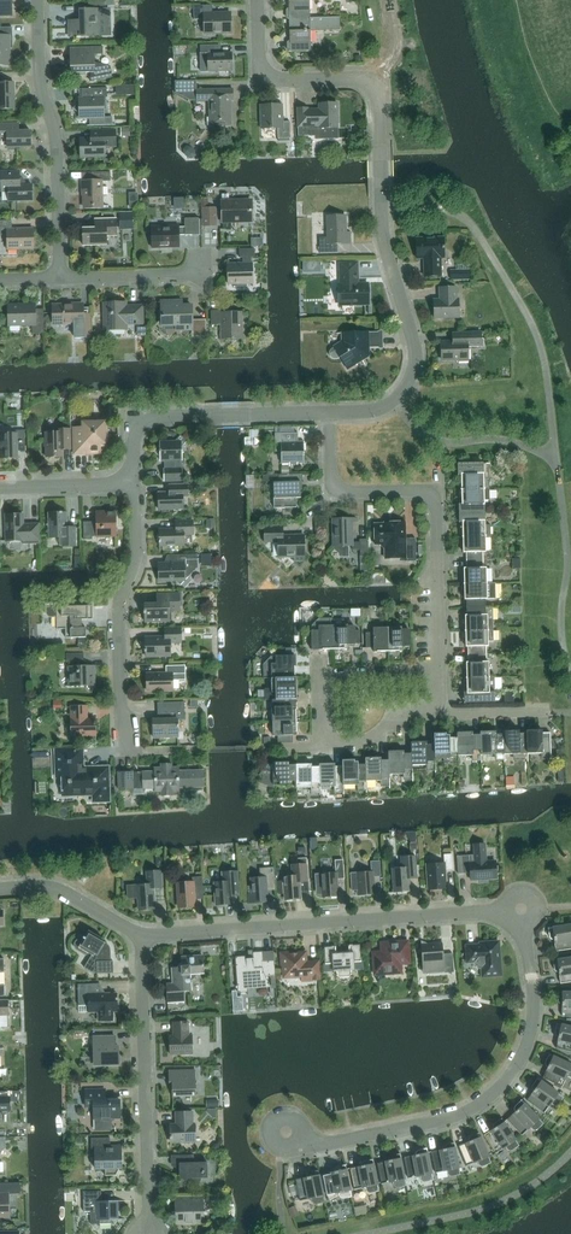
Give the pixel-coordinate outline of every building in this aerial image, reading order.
[(12,15),(11,0),(0,0),(0,16),(12,15)] [(287,19),(310,18),(309,0),(287,0),(287,19)] [(231,33),(230,15),(230,13),(212,14),(212,5),(193,6),(193,19),(204,19),(204,33),(231,33)] [(69,20),(69,32),(81,31),(81,37),(102,36),(101,8),(80,9),(80,20),(69,20)] [(287,19),(288,50),(288,51),(311,51),(310,31),(340,30),(339,17),(310,18),(287,19)] [(12,36),(12,27),(0,28),(0,65),(10,65),(9,36),(12,36)] [(232,71),(232,53),(217,53),(216,45),(194,45),(194,59),(208,58),(208,71),(232,71)] [(103,55),(103,47),(70,48),(70,73),(80,73),(80,74),(85,74),(85,72),(93,72),(90,81),(94,81),(111,78),(109,67),(95,64),(94,55),(103,55)] [(14,109),(14,82),(3,83),(2,75),(0,75),(0,109),(14,109)] [(232,89),(197,90),(197,81),(175,81),(175,93),(191,101),(209,101),(209,109),(211,109),(211,126),(231,125),(231,114),(229,114),(228,100),(233,100),(232,89)] [(135,84),(115,85),(116,96),(136,95),(135,84)] [(82,98),(79,98),(79,109),(77,112),(79,115),(80,119),(90,118),(90,126),(113,125),(113,117),(104,117),(103,110),(105,107),(103,105),(103,98),(107,98),(107,88),(82,89),(82,98)] [(319,109),(309,110),(309,107),(297,108),(297,129),(298,129),(298,136),(309,136),(308,127),(319,126),(319,128),(338,128),(337,103),(319,103),(319,109)] [(278,138),(290,138),(290,122),(283,122),(282,105),(260,105),(261,128),(277,128),(278,138)] [(30,131),(14,131),(14,124),(0,124),(0,137),(7,137),(7,147),(31,146),(30,131)] [(104,147),(115,146),(115,129),(96,130),(96,139),(80,139),(81,157),(104,156),(104,147)] [(353,145),(350,148),(350,152),(353,155),(357,155),(360,152),(360,148),(357,145),(353,145)] [(32,200),(32,185),(20,185),(20,178),(17,178),(16,171),(1,171),(1,191),(8,191),(9,201),(32,200)] [(102,181),(110,181),(110,172),(91,172),(91,181),(81,181),(82,192),(83,192),(83,207),(102,206),(102,181)] [(222,222),(251,221),(251,201),(222,202),(222,222)] [(204,225),(215,225),(215,209),(203,209),(204,225)] [(133,213),(119,213),(120,221),(125,221),(125,227),(133,227),(133,221),(133,213)] [(337,244),(350,243),(350,232),(345,232),(345,215),(327,216),(328,237),(319,237),(319,253),(337,252),(337,244)] [(185,235),(199,235),(199,218),(184,218),(185,227),(179,227),(178,227),(152,228),(152,247),(179,246),(179,235),(185,235)] [(83,245),(107,245),(106,236),(117,236),(116,219),(98,219),(99,228),(83,229),(83,245)] [(34,249),(33,228),(12,229),(12,220),(0,221),(0,235),(7,235),(7,250),(34,249)] [(441,258),(444,258),(444,237),(416,238),(416,258),(425,258),(425,262),(424,262),(424,276),(441,276),(441,258)] [(228,265),(228,283),(228,285),(229,285),(229,283),(232,283),(233,287),(247,286),(247,283),(252,283),(252,284),(252,283),(252,264),(252,257),(255,257),(255,249),(239,249),(239,258),(242,257),(243,264),(228,265)] [(340,284),(338,284),(339,305),(369,304),(368,284),(355,284),(355,277),(357,277),(357,263),(340,263),(340,284)] [(470,280),(470,269),(450,269),(450,280),(470,280)] [(434,318),(459,317),(458,299),(456,299),(456,287),(439,288),(440,299),(434,300),(434,318)] [(192,337),(206,336),(206,319),(192,320),(191,305),(181,306),(181,301),(161,301),(162,325),(176,325),(177,330),(192,329),(192,337)] [(126,323),(142,323),(142,307),(125,307),(125,302),(104,303),(105,330),(126,330),(126,323)] [(75,338),(90,337),(90,313),(81,314),(81,304),(54,304),(55,325),(75,324),(75,338)] [(32,333),(44,333),(43,309),(35,309),(35,305),(8,306),(8,325),(32,324),(32,333)] [(221,339),(242,338),(241,312),(221,313),(221,310),(211,311),(211,325),(221,325),(221,339)] [(146,336),(146,327),(137,328),(137,336),(146,336)] [(452,341),(442,341),(442,360),(458,360),(458,361),(468,361),(468,347),(481,346),(481,331),(464,332),(452,332),(452,341)] [(339,358),(340,357),(347,369),(368,356),(368,348),(381,347),(380,332),(342,333),(342,341),(333,347),(334,347),(333,347),(332,348),(331,348),(331,349),(330,350),(329,352),(329,353),(329,354),(330,355),(330,357),(331,357),(332,358),(333,359),(334,359),(335,359),(337,359),(338,359),(339,358)] [(100,446),(107,446),(107,420),(80,420),(81,428),(73,428),(74,454),(100,453),(100,446)] [(46,457),(62,457),(62,450),(71,449),(70,429),(60,429),(61,432),(45,432),(46,457)] [(0,433),(1,458),(17,458),(17,451),(25,451),(25,430),(15,430),(16,433),(0,433)] [(258,430),(249,430),(249,438),(255,438),(258,438),(258,430)] [(298,442),(298,433),(275,434),(275,451),(281,451),(281,463),(289,463),(289,466),(298,466),(298,463),(303,463),(303,464),(304,464),(303,443),(304,443),(304,442),(298,442)] [(175,441),(160,441),(160,445),(157,448),(163,454),(163,456),(160,457),(160,461),(165,461),(165,469),(164,469),(164,481),(182,481),(181,447),(186,441),(180,435),(175,441)] [(461,489),(461,490),(490,489),(490,488),(489,488),(489,463),(483,463),(483,462),(457,463),(458,476),(461,476),(461,489)] [(296,498),(301,498),(300,482),(302,482),(302,474),(280,475),(280,482),(273,482),(274,508),(296,507),(296,498)] [(187,492),(187,484),(173,485),(173,492),(158,493),(159,510),(183,509),(182,492),(187,492)] [(458,504),(459,513),(482,512),(482,505),(484,505),(484,500),(489,500),(489,489),(490,489),(461,490),(462,504),(458,504)] [(92,537),(116,536),(115,511),(96,512),(96,521),(83,522),(84,540),(92,539),(92,537)] [(76,545),(75,527),(67,527),(66,512),(62,513),(61,512),(59,512),(59,513),(48,513),(48,522),(46,525),(49,527),(49,538),(59,537),(60,546),(76,545)] [(482,512),(459,513),(459,523),(462,522),(462,536),(462,537),(491,536),(491,535),(490,535),(490,525),(485,525),(485,520),(483,520),(482,512)] [(40,543),(39,523),(23,523),(23,514),(22,514),(22,516),(6,516),(6,514),(5,514),(6,541),(23,541),(23,544),(40,543)] [(357,519),(357,518),(332,519),(333,546),(333,549),(342,557),(349,557),(349,546),(352,546),(352,550),(360,549),(360,556),(365,556),(367,556),(367,539),(359,539),(360,542),(352,542),(352,519),(357,519)] [(193,535),(193,521),(176,521),(176,529),(159,529),(159,540),(159,542),(160,542),(160,546),(184,545),(183,535),(193,535)] [(406,561),(416,561),(415,538),(406,538),(405,522),(384,522),(384,523),(374,523),(374,544),(378,544),(385,550),(385,559),(406,558),(406,561)] [(294,561),(305,561),(304,535),(283,536),(282,526),(264,527),(265,542),(278,542),(278,557),(294,556),(294,561)] [(466,552),(466,560),(483,559),(483,552),(485,552),(485,536),(491,536),(462,537),(463,552),(466,552)] [(164,564),(160,564),(161,581),(176,580),(180,585),(188,576),(185,573),(185,569),(196,568),(197,568),(197,559),(197,554),(180,555),(167,555),(168,563),(164,564)] [(463,583),(463,584),(486,583),(486,567),(483,567),(483,559),(466,560),(466,568),(463,568),(464,583),(463,583)] [(466,599),(466,607),(485,607),(484,599),(496,599),(495,583),(486,583),(463,584),(464,584),(464,600),(466,599)] [(169,611),(180,611),(179,593),(157,594),(157,603),(149,604),(149,602),(143,603),(144,614),(145,614),(145,622),(169,622),(169,611)] [(82,620),(81,620),(93,619),(92,606),(56,607),(56,604),(45,605),(45,613),(46,615),(47,616),(49,617),(50,618),(56,618),(57,629),(65,629),(66,638),(86,637),(86,628),(78,628),(78,625),(79,624),(80,624),(81,623),(81,622),(81,621),(82,621),(82,620)] [(493,630),(493,619),(493,607),(485,607),(466,607),(467,615),(465,615),(465,630),(464,630),(464,631),(494,630),(493,630)] [(333,649),(332,620),(331,620),(331,618),(318,619),(312,625),(312,630),(311,630),(311,650),(333,649)] [(344,620),(332,620),(333,649),(347,649),(347,645),(355,645),(359,644),(359,631),(355,631),(354,627),(347,627),(347,625),(344,625),(344,620)] [(374,652),(388,651),(387,627),(373,628),(373,632),(365,633),(366,648),(373,648),(374,652)] [(402,647),(410,647),(409,631),(402,632),(401,627),(387,627),(388,651),(402,651),(402,647)] [(170,642),(181,642),(180,628),(165,628),(165,637),(145,637),(146,649),(144,649),(144,652),(146,652),(146,657),(170,656),(170,642)] [(467,647),(468,654),(486,654),(486,646),(488,646),(488,641),(493,641),(493,630),(494,630),(464,631),(465,631),(465,647),(467,647)] [(92,687),(96,687),(96,678),(94,678),(94,666),(84,666),(84,653),(66,653),(66,662),(68,662),(69,685),(66,686),(91,685),(92,692),(92,687)] [(466,677),(466,678),(495,677),(489,677),(488,661),(486,661),(486,654),(468,654),(468,662),(466,662),(466,677)] [(295,677),(294,655),(275,656),(275,657),(271,657),(264,664),(264,677),(264,678),(271,678),(295,677)] [(173,680),(185,680),(185,665),(166,666),(166,674),(146,674),(147,690),(173,690),(173,680)] [(271,678),(271,688),(265,688),(265,700),(274,700),(296,699),(295,692),(295,677),(271,678)] [(495,677),(466,678),(467,694),(470,694),(470,702),(495,701),(494,677),(495,677)] [(272,707),(272,721),(296,721),(296,706),(296,699),(274,700),(274,707),(272,707)] [(154,738),(178,737),(177,727),(178,727),(178,725),(177,725),(177,719),(185,719),(184,702),(157,703),(158,719),(153,719),(154,738)] [(71,736),(96,735),(95,718),(87,718),(87,706),(71,706),(71,718),(71,736)] [(296,721),(272,721),(273,736),(277,736),(278,743),(293,743),(293,735),(297,735),(296,721)] [(519,733),(519,730),(503,731),(504,762),(505,762),(504,754),(513,754),(513,760),(527,760),(527,761),(526,730),(526,733),(519,733)] [(542,733),(542,730),(526,730),(527,761),(528,761),(528,753),(542,753),(542,758),(550,758),(550,761),(551,761),(550,732),(542,733)] [(504,759),(504,762),(503,731),(503,734),(496,734),(496,731),(480,732),(481,763),(481,755),(496,754),(496,759),(504,759)] [(457,732),(457,738),(450,738),(450,735),(434,735),(434,744),(435,772),(436,772),(435,758),(443,758),(444,765),(458,764),(458,766),(457,732)] [(481,760),(481,763),(480,732),(480,734),(473,735),(473,732),(457,732),(458,766),(458,755),(473,755),(473,760),(481,760)] [(434,735),(434,744),(427,744),(427,741),(411,742),(412,781),(413,781),(412,765),(427,764),(427,770),(435,770),(435,772),(434,744),(434,735)] [(411,742),(411,753),(404,753),(404,750),(388,751),(389,788),(390,788),(389,774),(404,774),(404,779),(412,779),(412,781),(411,742)] [(67,777),(67,785),(67,795),(93,795),(93,802),(109,802),(109,803),(110,803),(109,767),(108,767),(108,768),(93,768),(93,767),(80,767),(80,748),(55,749),(56,777),(67,777)] [(365,758),(366,792),(367,792),(366,781),(381,780),(381,786),(389,785),(389,788),(388,751),(388,760),(381,760),(381,757),(365,758)] [(366,792),(365,758),(365,764),(358,764),(358,761),(342,762),(343,794),(344,794),(343,785),(358,784),(358,790),(366,790),(366,792)] [(296,784),(296,787),(297,787),(296,764),(288,765),(288,762),(273,762),(273,770),(260,770),(260,771),(263,770),(258,781),(279,789),(279,785),(296,784)] [(335,766),(335,763),(319,764),(320,795),(320,787),(335,786),(335,792),(343,791),(343,794),(342,762),(342,766),(335,766)] [(143,789),(155,788),(155,792),(162,792),(162,795),(172,795),(172,792),(179,791),(179,788),(191,787),(193,787),(193,790),(202,790),(202,787),(204,787),(203,770),(190,770),(178,771),(178,767),(172,767),(172,764),(161,764),(161,768),(154,768),(154,771),(142,772),(142,773),(133,773),(133,772),(118,772),(119,789),(133,789),(143,789)] [(312,767),(312,764),(296,764),(297,787),(312,787),(312,792),(320,792),(320,795),(319,764),(319,767),(312,767)] [(496,861),(487,862),(486,843),(473,844),(473,855),(461,856),(457,856),(458,873),(462,873),(470,873),(470,879),(477,879),(477,883),(487,882),(487,878),(497,878),(496,861)] [(445,870),(453,870),(452,854),(443,854),(444,863),(426,864),(427,890),(446,888),(445,870)] [(394,892),(410,891),(408,874),(416,873),(415,856),(401,857),(402,868),(392,868),(394,892)] [(291,864),(292,876),(284,876),(284,880),(277,881),(278,894),(285,894),(285,900),(300,899),(299,882),(308,881),(307,858),(297,858),(297,864),(291,864)] [(335,860),(336,872),(315,874),(316,895),(323,894),(323,897),(338,896),(336,879),(344,878),(343,859),(335,860)] [(371,872),(357,873),(357,872),(350,872),(351,891),(358,890),(358,895),(374,893),(373,877),(381,876),(379,860),(370,861),(371,872)] [(251,886),(248,886),(249,902),(268,901),(267,884),(275,883),(274,875),(274,871),(274,867),(259,868),(260,877),(250,878),(251,886)] [(239,895),(238,878),(238,870),(221,872),(222,882),(214,882),(215,905),(233,904),(232,896),(239,895)] [(147,884),(137,885),(137,884),(126,885),(127,899),(138,898),(139,908),(155,907),(153,888),(162,887),(160,871),(146,872),(147,884)] [(194,899),(203,899),(202,876),(192,877),(192,881),(177,883),(179,907),(195,906),(194,899)] [(555,951),(570,949),(570,924),(548,928),(549,936),(549,937),(549,938),(550,938),(550,939),(551,939),(552,940),(554,940),(555,951)] [(77,948),(77,949),(86,954),(87,952),(92,955),(84,967),(92,973),(97,972),(97,973),(114,973),(113,961),(111,961),(111,949),(108,949),(108,947),(107,946),(105,944),(101,942),(103,939),(88,930),(85,937),(84,936),(83,938),(84,938),(82,941),(81,940),(80,940),(79,940),(78,941),(77,941),(76,942),(75,943),(75,944),(75,945),(75,946),(76,947),(76,948),(77,948)] [(423,974),(454,972),(452,953),(443,954),(442,938),(441,938),(441,943),(422,944),(421,940),(423,974)] [(411,965),(409,939),(379,942),(380,951),(371,951),(373,977),(403,974),(402,965),(411,965)] [(483,976),(500,975),(499,949),(491,942),(480,943),(480,945),(466,946),(467,962),(475,961),(482,967),(483,976)] [(364,961),(361,961),(360,944),(348,945),(349,952),(336,953),(335,946),(324,947),(325,963),(323,964),(323,972),(336,971),(338,975),(339,977),(349,976),(351,974),(351,970),(364,969),(364,961)] [(273,975),(275,975),(274,960),(263,961),(262,951),(252,952),(253,958),(245,959),(245,956),(235,957),(238,993),(247,992),(247,988),(255,987),(261,985),(269,984),(266,977),(269,975),(271,975),(273,975)] [(302,980),(321,979),(319,961),(306,962),(305,952),(291,953),(291,952),(280,952),(281,963),(283,963),(284,977),(302,976),(302,980)] [(196,973),(204,972),(203,955),(181,957),(182,967),(172,967),(173,984),(166,984),(167,1002),(184,1001),(184,991),(191,990),(190,979),(192,979),(196,975),(196,973)] [(560,983),(570,982),(570,957),(552,960),(554,968),(554,969),(554,970),(555,971),(556,972),(557,972),(558,972),(559,972),(560,983)] [(113,1021),(113,1011),(117,1011),(117,1000),(118,1000),(118,998),(117,998),(117,993),(95,993),(95,984),(78,984),(79,1005),(88,1005),(88,1012),(98,1012),(98,1021),(113,1021)] [(570,1016),(570,992),(557,992),(557,1001),(557,1002),(558,1002),(558,1003),(559,1003),(559,1004),(560,1004),(562,1004),(562,1016),(570,1016)] [(0,1000),(0,1015),(8,1014),(8,1000),(0,1000)] [(170,1054),(192,1053),(192,1035),(189,1035),(188,1022),(173,1022),(173,1036),(170,1036),(170,1054)] [(557,1023),(555,1031),(555,1032),(555,1033),(555,1034),(555,1035),(556,1035),(556,1036),(557,1036),(558,1036),(555,1048),(570,1051),(570,1026),(557,1023)] [(115,1036),(92,1036),(93,1065),(119,1064),(118,1046),(115,1046),(115,1036)] [(549,1054),(545,1062),(545,1063),(545,1064),(545,1065),(545,1066),(546,1066),(546,1067),(547,1067),(542,1077),(562,1087),(567,1076),(570,1077),(570,1078),(570,1064),(549,1054)] [(172,1096),(196,1095),(195,1070),(169,1070),(169,1085),(172,1085),(172,1096)] [(533,1091),(526,1100),(544,1113),(551,1104),(553,1105),(554,1106),(555,1106),(556,1106),(557,1105),(558,1105),(558,1104),(564,1097),(537,1078),(532,1085),(531,1086),(531,1087),(531,1088),(531,1089),(532,1090),(533,1090),(533,1091)] [(94,1119),(95,1119),(95,1129),(112,1129),(112,1128),(111,1128),(110,1118),(120,1118),(120,1100),(105,1100),(105,1089),(85,1090),(86,1106),(93,1106),(94,1119)] [(10,1110),(10,1097),(0,1097),(0,1110),(10,1110)] [(507,1119),(522,1135),(530,1127),(532,1129),(533,1130),(534,1130),(535,1130),(536,1130),(537,1129),(544,1123),(521,1099),(515,1105),(514,1106),(514,1107),(514,1108),(514,1109),(514,1110),(514,1111),(515,1111),(507,1119)] [(171,1142),(195,1142),(195,1123),(193,1123),(192,1111),(176,1112),(176,1124),(170,1124),(171,1142)] [(519,1145),(502,1118),(494,1123),(493,1123),(493,1124),(493,1125),(492,1125),(492,1126),(493,1127),(493,1128),(484,1135),(495,1153),(505,1147),(506,1149),(507,1149),(507,1150),(508,1150),(509,1151),(510,1151),(511,1151),(512,1150),(519,1145)] [(482,1166),(483,1166),(491,1163),(479,1132),(471,1135),(470,1136),(469,1137),(469,1138),(468,1138),(468,1139),(468,1140),(469,1141),(458,1145),(466,1166),(477,1161),(478,1164),(479,1165),(480,1166),(481,1166),(482,1166)] [(119,1170),(119,1168),(122,1168),(122,1167),(121,1152),(110,1152),(110,1137),(91,1138),(91,1155),(95,1155),(95,1168),(105,1168),(105,1175),(116,1175),(116,1174),(119,1170)] [(451,1176),(452,1176),(460,1174),(454,1142),(445,1144),(444,1144),(444,1145),(443,1145),(443,1146),(442,1147),(442,1148),(442,1149),(431,1151),(435,1173),(447,1170),(447,1173),(448,1174),(448,1175),(449,1175),(450,1176),(451,1176)] [(424,1182),(425,1181),(433,1180),(428,1152),(427,1148),(418,1149),(417,1150),(416,1151),(415,1152),(415,1153),(415,1154),(415,1155),(404,1157),(408,1178),(419,1176),(420,1178),(420,1179),(421,1180),(422,1181),(423,1181),(424,1182)] [(397,1187),(398,1187),(406,1185),(400,1153),(391,1155),(390,1155),(389,1156),(388,1157),(388,1159),(388,1160),(377,1162),(381,1184),(392,1182),(393,1184),(393,1185),(394,1186),(395,1186),(396,1187),(397,1187)] [(200,1181),(207,1162),(194,1162),(194,1154),(171,1155),(171,1163),(179,1163),(179,1174),(180,1174),(200,1181)] [(370,1193),(371,1193),(379,1191),(373,1163),(372,1159),(364,1161),(363,1161),(362,1162),(361,1163),(361,1164),(361,1165),(361,1166),(350,1168),(354,1189),(365,1187),(366,1190),(366,1191),(367,1191),(367,1192),(368,1192),(369,1192),(370,1193)] [(334,1170),(334,1171),(323,1173),(328,1201),(339,1195),(339,1196),(339,1197),(340,1197),(341,1198),(342,1198),(343,1198),(344,1198),(352,1196),(345,1164),(337,1166),(336,1166),(335,1167),(334,1168),(334,1169),(334,1170)] [(315,1204),(316,1204),(325,1202),(318,1170),(310,1172),(309,1172),(308,1173),(307,1173),(307,1174),(307,1175),(306,1175),(306,1176),(307,1177),(295,1179),(300,1200),(311,1198),(311,1200),(311,1201),(312,1202),(313,1203),(314,1203),(315,1204)] [(1,1216),(0,1214),(9,1214),(8,1202),(9,1202),(8,1194),(21,1193),(20,1182),(0,1183),(0,1193),(0,1216),(1,1216)] [(101,1191),(83,1191),(83,1206),(84,1211),(90,1211),(91,1224),(114,1223),(114,1219),(126,1219),(125,1218),(118,1218),(118,1201),(125,1201),(125,1200),(101,1200),(101,1191)] [(20,1209),(20,1195),(12,1195),(12,1209),(20,1209)] [(223,1205),(223,1195),(210,1196),(210,1208),(217,1208),(217,1205),(223,1205)] [(176,1225),(202,1224),(201,1197),(175,1197),(176,1225)] [(294,1206),(289,1208),(292,1217),(298,1215),(294,1206)]
